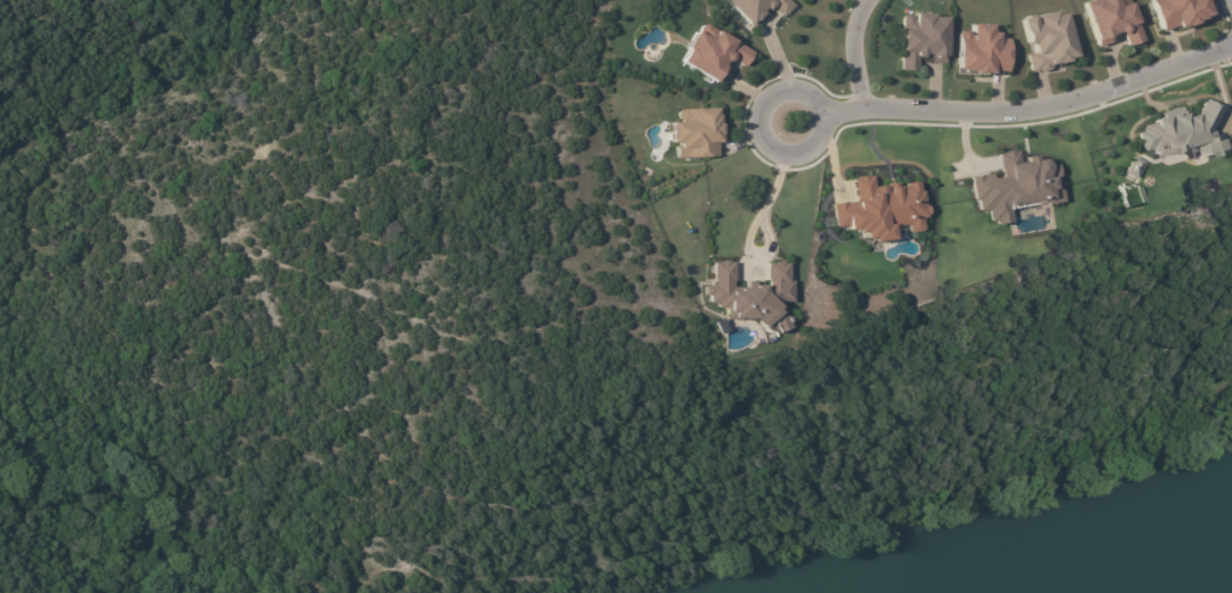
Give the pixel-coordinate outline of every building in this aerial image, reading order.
[(788,0),(723,0),(751,27),(771,7),(781,17),(793,5),(788,0)] [(1114,41),(1112,35),(1121,32),(1125,46),(1140,41),(1128,0),(1081,0),(1094,47),(1114,41)] [(1207,17),(1202,0),(1149,0),(1158,31),(1207,17)] [(1064,10),(1021,18),(1028,54),(1026,54),(1029,72),(1049,68),(1049,63),(1073,59),(1064,10)] [(946,15),(901,13),(899,69),(915,70),(916,57),(926,57),(925,63),(944,63),(946,15)] [(679,62),(718,83),(726,67),(724,66),(728,58),(744,66),(752,51),(699,23),(679,62)] [(992,24),(969,23),(969,33),(956,32),(956,72),(1006,73),(1006,38),(992,38),(992,24)] [(1136,127),(1142,154),(1160,150),(1163,159),(1194,152),(1196,160),(1223,153),(1211,102),(1198,106),(1200,113),(1183,117),(1181,107),(1160,112),(1162,121),(1136,127)] [(675,157),(718,156),(716,108),(676,109),(676,121),(669,122),(670,143),(675,143),(675,157)] [(1056,163),(1045,165),(1043,156),(1018,160),(1017,150),(997,153),(1000,173),(970,178),(976,211),(987,209),(990,224),(1010,221),(1008,205),(1040,199),(1042,206),(1062,202),(1056,163)] [(1124,172),(1134,178),(1143,162),(1133,156),(1124,172)] [(920,182),(897,185),(896,183),(873,185),(871,175),(852,177),(855,201),(832,203),(835,227),(847,226),(847,232),(862,230),(864,241),(895,238),(893,226),(906,224),(907,233),(922,231),(920,216),(924,216),(920,182)] [(705,303),(717,303),(717,310),(730,310),(730,318),(771,318),(771,330),(784,330),(784,299),(784,284),(787,284),(787,262),(766,262),(766,286),(733,286),(733,261),(712,261),(712,285),(705,285),(705,303)]
